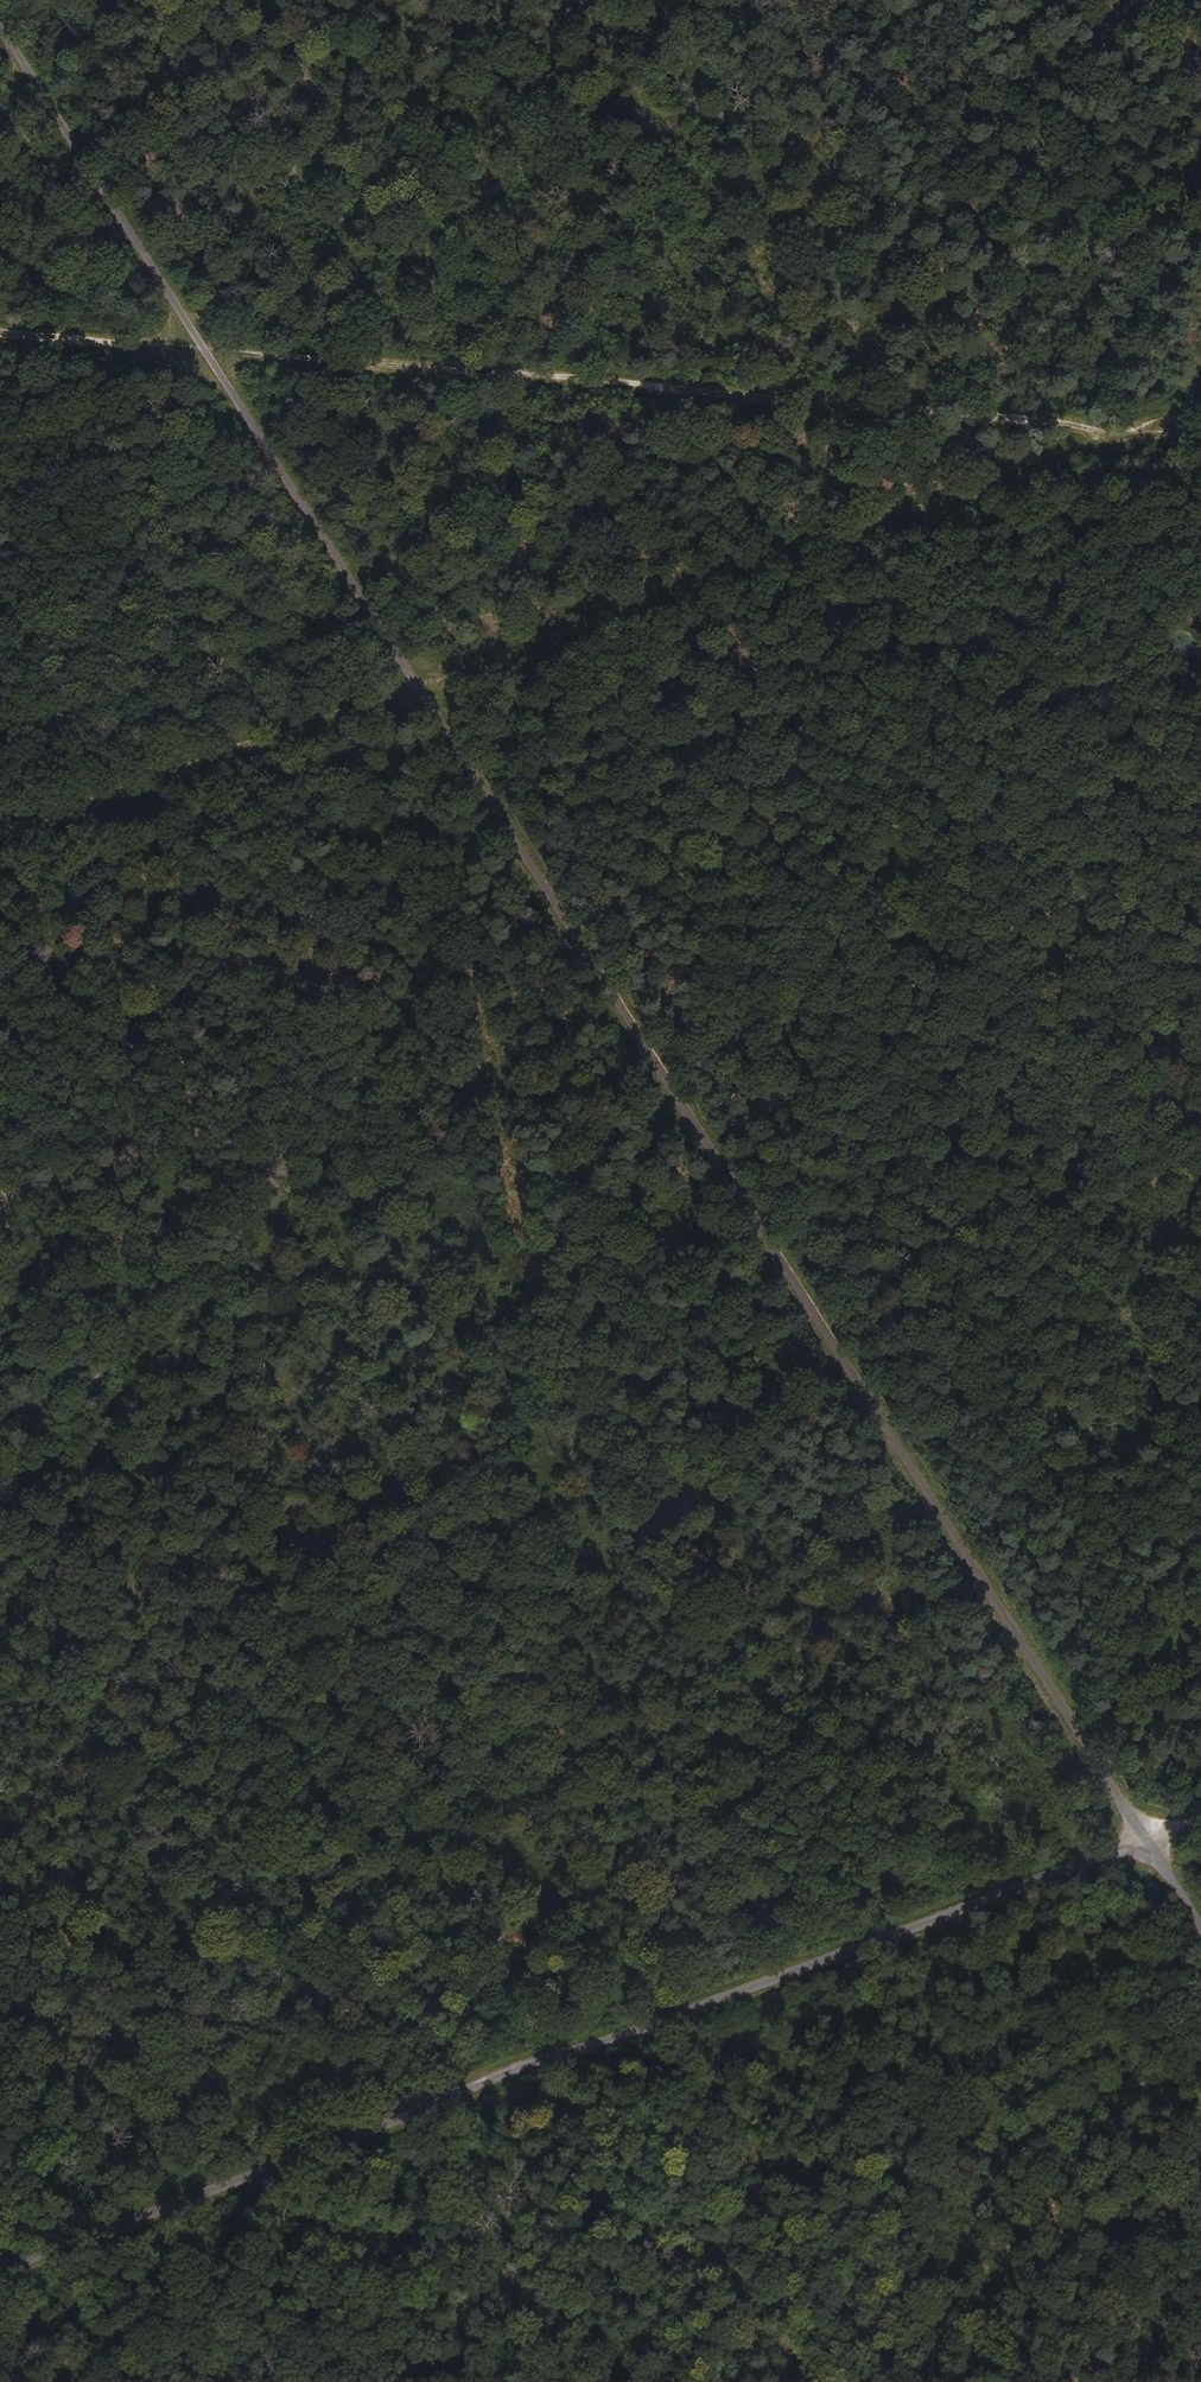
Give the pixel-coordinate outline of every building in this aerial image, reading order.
[(892,1929),(915,1920),(911,1909),(888,1917),(892,1929)]
